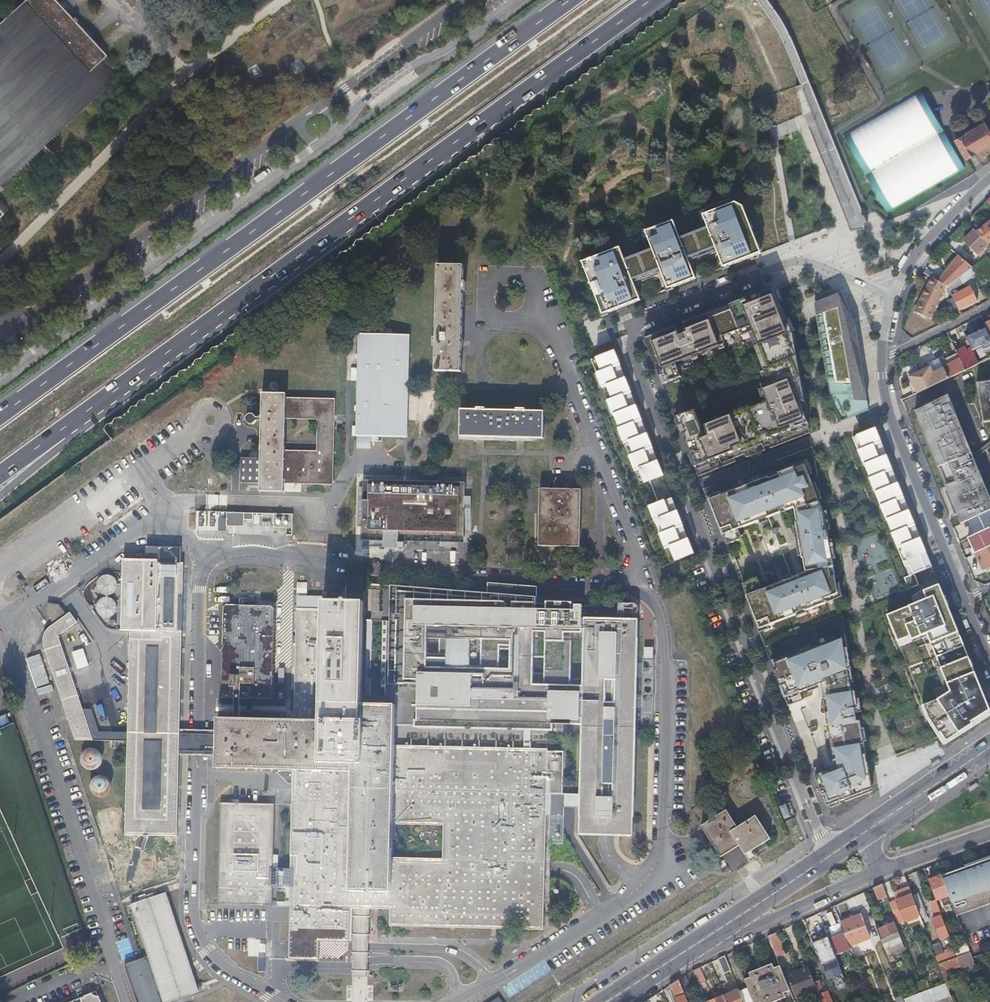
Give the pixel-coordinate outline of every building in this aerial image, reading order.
[(57,0),(22,0),(24,2),(0,24),(0,188),(122,74),(106,57),(108,55),(57,0)] [(921,91),(843,138),(890,215),(967,169),(921,91)] [(955,139),(967,158),(989,144),(989,129),(985,121),(955,139)] [(581,261),(602,314),(640,299),(634,283),(657,275),(655,270),(660,269),(667,289),(695,278),(688,258),(691,257),(692,257),(693,260),(717,251),(723,267),(761,252),(744,207),(743,205),(729,198),(620,240),(612,249),(581,261)] [(9,210),(0,200),(0,218),(9,210)] [(989,242),(989,221),(977,231),(989,243),(989,242)] [(978,253),(989,243),(977,231),(975,230),(964,240),(978,253)] [(948,286),(961,276),(974,266),(960,254),(939,281),(945,285),(948,286)] [(435,369),(462,369),(463,288),(466,288),(466,279),(463,279),(464,262),(438,262),(436,336),(433,336),(433,345),(436,345),(435,369)] [(948,286),(949,289),(953,287),(956,286),(964,282),(961,276),(948,286)] [(935,305),(945,285),(939,281),(932,277),(922,299),(924,300),(918,312),(929,317),(935,305)] [(953,298),(960,310),(977,301),(970,286),(952,295),(953,298)] [(644,338),(660,379),(754,342),(756,347),(770,382),(766,383),(758,386),(765,403),(698,429),(699,432),(694,433),(693,431),(682,435),(698,477),(706,474),(735,463),(734,459),(745,455),(746,458),(765,451),(764,448),(769,446),(770,449),(810,434),(793,334),(784,312),(775,290),(747,301),(746,299),(683,323),(684,327),(670,332),(669,329),(644,338)] [(842,292),(814,303),(816,315),(839,305),(849,329),(856,326),(842,292)] [(954,314),(960,311),(960,310),(953,298),(948,301),(954,314)] [(839,305),(816,315),(830,395),(841,422),(857,415),(869,410),(865,381),(857,339),(853,340),(849,329),(839,305)] [(988,359),(989,358),(989,334),(988,329),(979,334),(981,337),(984,344),(975,348),(974,348),(978,355),(984,352),(988,359)] [(359,337),(355,439),(402,440),(408,441),(411,339),(359,337)] [(984,344),(981,337),(971,341),(975,348),(984,344)] [(964,347),(956,351),(960,359),(966,370),(978,363),(970,344),(966,346),(968,348),(966,350),(964,347)] [(756,347),(752,348),(766,383),(770,382),(756,347)] [(614,350),(591,359),(634,470),(657,461),(614,350)] [(909,376),(917,393),(966,370),(960,359),(934,372),(931,366),(909,376)] [(679,372),(660,379),(662,384),(681,377),(679,372)] [(980,383),(985,422),(989,422),(989,382),(980,383)] [(252,393),(252,418),(252,423),(252,458),(232,458),(232,483),(251,483),(252,491),(276,492),(275,483),(325,484),(326,398),(276,397),(276,393),(252,393)] [(943,402),(914,416),(957,525),(965,522),(986,512),(943,402)] [(543,436),(544,409),(486,408),(486,406),(477,405),(476,408),(461,407),(460,434),(543,436)] [(252,423),(252,418),(248,418),(243,414),(240,414),(236,417),(237,423),(240,426),(243,426),(247,423),(252,423)] [(864,433),(853,437),(909,576),(914,574),(932,567),(876,428),(864,433)] [(743,590),(765,647),(842,617),(811,440),(708,480),(701,483),(719,529),(768,510),(792,571),(743,590)] [(657,461),(634,470),(640,484),(663,475),(657,461)] [(463,529),(465,481),(409,479),(363,478),(362,537),(403,538),(463,540),(463,529)] [(471,481),(465,481),(463,529),(470,529),(471,481)] [(581,487),(540,486),(538,544),(580,545),(581,487)] [(658,503),(649,506),(649,507),(654,520),(677,511),(672,498),(659,503),(658,503)] [(226,510),(226,524),(244,525),(244,517),(253,517),(253,526),(287,526),(287,533),(293,533),(293,512),(226,510)] [(986,512),(965,522),(966,525),(964,526),(970,537),(989,527),(989,511),(989,510),(986,512)] [(677,511),(654,520),(670,562),(680,558),(693,553),(677,511)] [(975,554),(989,547),(989,530),(989,527),(967,538),(975,554)] [(975,554),(982,570),(989,566),(989,547),(975,554)] [(140,562),(115,561),(114,633),(124,633),(123,735),(123,744),(122,837),(142,838),(140,851),(144,852),(146,838),(174,838),(175,757),(175,728),(177,565),(174,565),(174,554),(141,554),(140,562)] [(109,592),(112,590),(113,587),(114,584),(114,580),(113,577),(111,575),(108,573),(105,573),(101,573),(98,575),(96,577),(95,580),(94,583),(95,586),(97,589),(99,591),(102,592),(106,593),(109,592)] [(909,576),(904,578),(908,589),(919,585),(914,574),(909,576)] [(373,617),(381,618),(382,583),(370,583),(347,579),(346,600),(361,600),(361,588),(370,588),(373,588),(373,617)] [(488,581),(488,592),(522,596),(523,601),(537,601),(538,585),(513,583),(488,581)] [(606,835),(633,836),(636,727),(636,700),(638,618),(625,618),(618,618),(584,617),(584,622),(582,622),(583,603),(575,603),(575,612),(572,611),(573,600),(546,599),(546,601),(537,601),(523,601),(522,596),(488,592),(382,583),(381,618),(373,617),(370,617),(367,617),(366,692),(392,691),(391,744),(548,747),(547,724),(582,725),(579,834),(606,835)] [(887,615),(928,718),(940,737),(944,743),(989,714),(989,711),(939,585),(911,596),(915,604),(887,615)] [(108,615),(111,613),(113,610),(114,607),(114,603),(112,600),(110,598),(107,596),(104,596),(101,596),(98,598),(96,600),(94,603),(94,606),(94,609),(96,612),(99,614),(102,616),(105,616),(108,615)] [(319,608),(294,607),(292,711),(292,719),(291,771),(335,772),(334,893),(346,893),(346,910),(354,910),(361,910),(366,910),(369,911),(376,910),(377,895),(391,895),(392,856),(392,851),(392,823),(391,744),(392,691),(366,692),(360,692),(361,600),(346,600),(320,599),(319,608)] [(618,618),(625,618),(626,612),(633,612),(634,612),(635,612),(636,612),(637,611),(638,610),(638,609),(639,609),(639,608),(639,607),(639,606),(638,605),(638,604),(637,603),(636,603),(636,602),(635,602),(634,602),(633,602),(618,601),(618,618)] [(123,744),(123,735),(94,736),(86,714),(77,713),(52,639),(70,625),(62,615),(59,617),(52,608),(40,603),(40,614),(48,625),(41,630),(39,633),(38,637),(37,641),(36,645),(37,650),(69,743),(123,744)] [(224,603),(219,606),(217,698),(245,699),(244,705),(244,710),(244,718),(250,718),(250,710),(250,705),(250,699),(272,699),(274,609),(270,605),(224,603)] [(842,617),(765,647),(788,706),(797,702),(822,765),(812,769),(826,806),(872,789),(867,765),(842,617)] [(636,700),(636,727),(648,727),(649,713),(649,700),(636,700)] [(282,711),(292,719),(292,711),(287,706),(250,705),(250,710),(282,711)] [(10,724),(5,714),(0,717),(0,728),(10,724)] [(291,771),(292,719),(250,718),(244,718),(216,717),(216,729),(215,757),(215,769),(286,770),(291,771)] [(194,728),(175,728),(175,757),(193,757),(215,757),(216,729),(204,728),(194,728)] [(548,747),(391,744),(392,823),(444,824),(443,857),(392,856),(391,895),(377,895),(376,910),(391,910),(390,927),(543,931),(545,868),(547,779),(550,780),(550,795),(563,795),(564,749),(548,749),(548,747)] [(98,765),(100,762),(102,759),(102,755),(101,752),(99,749),(96,747),(92,745),(89,745),(85,747),(82,749),(80,752),(80,756),(80,760),(82,763),(85,766),(88,767),(91,768),(95,767),(98,765)] [(335,772),(291,771),(289,873),(289,888),(289,909),(297,909),(304,909),(312,909),(346,910),(346,893),(334,893),(335,772)] [(108,791),(110,788),(111,785),(111,781),(110,778),(108,775),(105,773),(102,772),(98,772),(95,773),(92,775),(90,779),(89,782),(90,786),(91,789),(94,792),(97,794),(101,794),(104,793),(108,791)] [(273,805),(219,803),(217,907),(235,908),(271,909),(272,887),(272,872),(272,856),(273,805)] [(725,809),(699,826),(719,857),(737,845),(744,854),(769,838),(754,815),(736,826),(725,809)] [(107,844),(120,840),(110,811),(98,815),(107,844)] [(955,915),(977,907),(989,902),(989,901),(989,900),(989,854),(963,864),(962,865),(963,867),(941,875),(947,893),(950,901),(955,915)] [(277,872),(272,872),(272,887),(289,888),(289,873),(277,872)] [(940,874),(927,879),(935,898),(939,896),(942,905),(950,901),(947,893),(941,875),(940,874)] [(881,883),(872,887),(877,899),(886,896),(881,883)] [(897,896),(887,900),(895,920),(918,912),(910,892),(908,886),(896,891),(897,896)] [(918,912),(923,910),(915,891),(910,892),(918,912)] [(128,906),(146,957),(162,1001),(172,1001),(199,992),(163,893),(128,906)] [(935,898),(929,900),(935,916),(931,917),(938,936),(947,933),(935,898)] [(297,909),(289,909),(288,943),(319,943),(349,944),(349,910),(312,909),(304,909),(297,909)] [(368,947),(369,911),(366,910),(361,910),(354,910),(352,979),(360,979),(365,979),(367,979),(367,961),(368,947)] [(859,910),(838,918),(840,922),(860,914),(859,910)] [(860,914),(840,922),(849,945),(869,937),(860,914)] [(880,936),(879,936),(887,957),(891,955),(888,947),(901,942),(893,921),(877,927),(880,936)] [(784,953),(775,931),(767,935),(775,956),(784,953)] [(827,936),(826,933),(810,939),(812,942),(827,936)] [(836,957),(827,936),(812,942),(820,963),(827,983),(843,977),(836,957)] [(319,943),(288,943),(288,963),(318,964),(319,943)] [(954,950),(956,956),(969,951),(966,943),(953,947),(954,950)] [(935,957),(937,963),(956,956),(954,950),(935,957)] [(956,956),(958,962),(971,957),(969,951),(956,956)] [(724,955),(717,958),(723,972),(730,970),(724,955)] [(942,977),(949,975),(946,967),(958,962),(956,956),(937,963),(942,977)] [(146,957),(123,966),(136,1001),(162,1001),(146,957)] [(779,964),(744,978),(753,1001),(756,1001),(759,1001),(760,1001),(769,1001),(784,996),(783,992),(789,989),(779,964)] [(692,969),(698,983),(705,980),(699,966),(692,969)] [(810,976),(807,967),(795,971),(803,993),(815,988),(813,982),(812,979),(810,976)] [(803,993),(795,971),(786,975),(796,1000),(803,997),(802,993),(803,993)] [(944,982),(945,984),(952,982),(949,975),(942,977),(944,982)] [(677,1001),(688,1001),(685,996),(680,983),(678,978),(670,984),(677,1001)] [(685,996),(690,994),(692,993),(687,980),(680,983),(685,996)] [(813,982),(815,988),(821,1001),(832,1001),(827,990),(821,993),(820,990),(821,989),(817,980),(813,982)] [(903,998),(905,1001),(928,1001),(949,994),(945,984),(944,982),(922,991),(903,998)] [(920,985),(901,992),(903,998),(922,991),(920,985)] [(723,994),(726,1001),(743,1001),(738,988),(723,994)] [(94,990),(65,1001),(99,1001),(94,990)]
